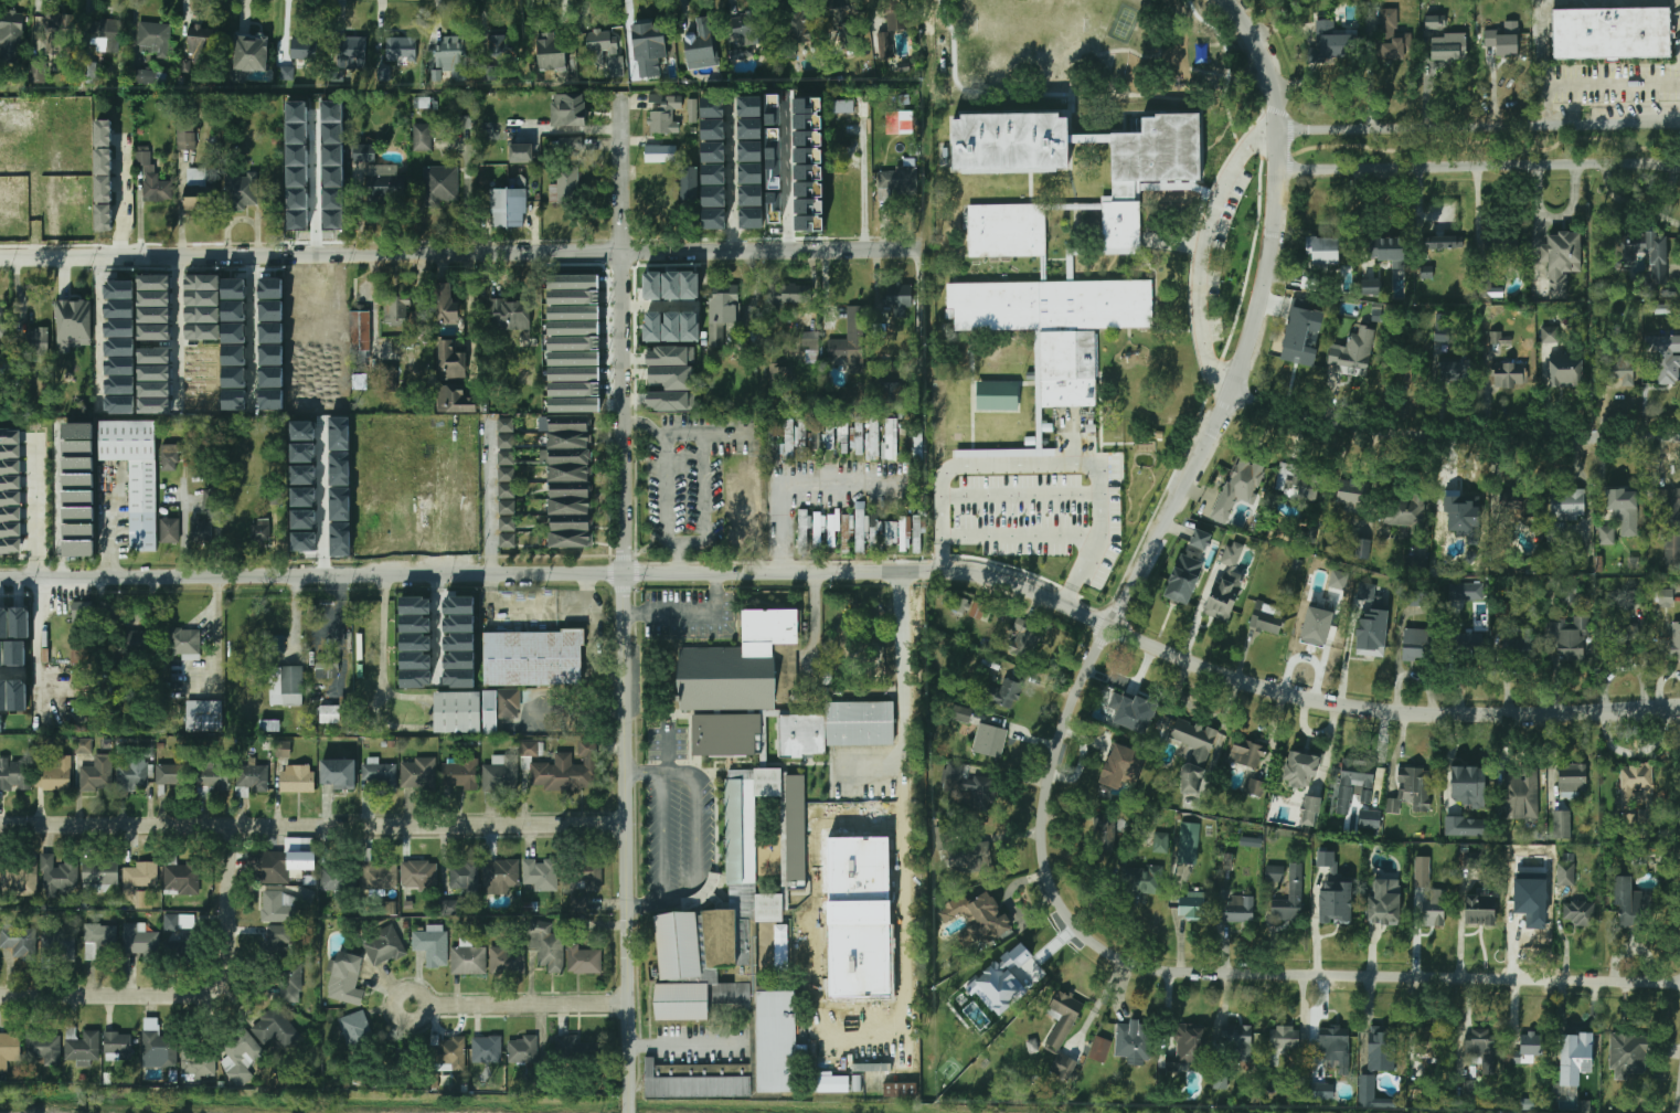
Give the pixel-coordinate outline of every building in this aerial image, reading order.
[(836,20),(860,12),(856,0),(829,0),(836,20)] [(901,0),(878,0),(878,11),(889,11),(889,25),(901,25),(901,0)] [(806,32),(805,7),(775,8),(776,34),(806,32)] [(1553,9),(1553,59),(1672,57),(1671,8),(1553,9)] [(1401,33),(1401,9),(1379,9),(1379,59),(1412,59),(1412,33),(1401,33)] [(22,62),(23,12),(0,11),(0,61),(22,62)] [(764,14),(734,14),(734,43),(764,43),(764,14)] [(70,53),(70,15),(45,15),(45,53),(70,53)] [(708,15),(693,19),(697,31),(679,34),(688,70),(719,62),(708,15)] [(1426,30),(1445,29),(1445,15),(1426,15),(1426,30)] [(119,53),(119,20),(93,20),(93,53),(119,53)] [(1357,59),(1357,31),(1336,31),(1336,20),(1318,20),(1318,59),(1357,59)] [(169,56),(170,24),(138,23),(137,55),(169,56)] [(189,51),(215,51),(215,25),(189,25),(189,51)] [(587,52),(594,51),(595,61),(608,59),(610,76),(623,75),(615,26),(585,31),(587,52)] [(490,56),(516,55),(515,30),(489,31),(490,56)] [(640,50),(659,50),(659,31),(640,31),(640,50)] [(566,70),(566,32),(536,32),(536,70),(566,70)] [(878,32),(879,58),(893,58),(892,32),(878,32)] [(1488,32),(1488,56),(1519,56),(1519,32),(1488,32)] [(364,70),(364,34),(338,34),(338,70),(364,70)] [(1429,34),(1429,60),(1466,60),(1466,34),(1429,34)] [(236,72),(269,72),(270,38),(236,36),(236,72)] [(289,36),(289,60),(318,60),(318,36),(289,36)] [(385,62),(418,62),(418,38),(385,38),(385,62)] [(467,76),(467,41),(436,41),(436,76),(467,76)] [(754,57),(753,47),(729,50),(731,60),(754,57)] [(45,62),(30,62),(30,85),(45,85),(45,62)] [(483,81),(496,80),(496,64),(483,65),(483,81)] [(281,80),(294,80),(295,67),(282,67),(281,80)] [(391,80),(391,68),(378,68),(378,81),(391,80)] [(128,82),(156,84),(157,70),(129,69),(128,82)] [(583,93),(552,93),(552,126),(583,126),(583,93)] [(741,229),(764,228),(762,96),(738,96),(741,229)] [(661,97),(661,109),(651,109),(651,132),(680,132),(680,97),(661,97)] [(725,140),(724,98),(701,98),(702,140),(725,140)] [(869,98),(830,98),(830,115),(869,115),(869,98)] [(697,99),(689,99),(688,123),(697,123),(697,99)] [(27,122),(43,122),(43,100),(26,100),(27,122)] [(913,134),(913,110),(887,110),(887,134),(913,134)] [(1071,170),(955,172),(954,119),(961,119),(961,115),(1059,113),(1059,117),(1068,117),(1070,135),(1144,134),(1142,117),(1155,117),(1155,114),(1203,113),(1204,179),(1140,180),(1140,202),(1138,202),(1138,253),(1102,253),(1100,208),(1043,209),(1044,282),(1150,279),(1151,326),(1094,327),(1095,406),(1040,406),(1039,330),(950,331),(949,283),(1038,280),(1038,256),(967,257),(966,204),(1071,202),(1100,202),(1100,197),(1112,195),(1110,141),(1070,142),(1071,170)] [(178,150),(198,150),(198,118),(178,118),(178,150)] [(96,120),(96,147),(112,147),(113,120),(96,120)] [(414,150),(430,150),(430,124),(414,124),(414,150)] [(582,137),(558,138),(558,152),(582,151),(582,137)] [(702,162),(725,163),(726,142),(702,141),(702,162)] [(533,162),(533,144),(509,144),(509,162),(533,162)] [(45,145),(46,189),(62,189),(62,191),(84,191),(84,160),(62,161),(61,145),(45,145)] [(323,145),(323,166),(344,166),(344,145),(323,145)] [(374,161),(374,145),(352,145),(352,161),(374,161)] [(645,162),(677,162),(677,145),(645,145),(645,162)] [(97,231),(114,230),(113,148),(96,149),(97,231)] [(153,181),(155,152),(136,152),(135,166),(143,166),(142,201),(172,201),(172,182),(153,181)] [(782,159),(767,159),(768,225),(783,225),(782,159)] [(725,164),(702,164),(703,208),(726,207),(725,164)] [(918,195),(918,165),(900,165),(900,195),(918,195)] [(28,205),(28,166),(0,166),(0,205),(28,205)] [(459,166),(425,166),(424,208),(440,208),(440,201),(458,201),(459,166)] [(578,201),(578,166),(559,166),(559,184),(550,184),(550,201),(578,201)] [(321,229),(344,228),(341,167),(319,168),(321,229)] [(679,167),(679,198),(697,198),(697,167),(679,167)] [(187,211),(217,211),(217,194),(205,194),(205,169),(187,169),(187,211)] [(245,212),(245,204),(257,204),(257,172),(224,172),(224,212),(245,212)] [(405,203),(405,172),(368,172),(368,203),(405,203)] [(795,231),(824,231),(823,181),(794,181),(795,231)] [(492,188),(492,226),(525,226),(525,188),(492,188)] [(288,189),(289,232),(309,231),(308,189),(288,189)] [(703,229),(727,229),(727,209),(703,209),(703,229)] [(1666,232),(1616,234),(1618,266),(1636,265),(1636,254),(1648,253),(1649,293),(1669,293),(1666,232)] [(1464,248),(1464,233),(1427,233),(1427,248),(1464,248)] [(1581,273),(1581,233),(1544,233),(1544,299),(1566,299),(1566,273),(1581,273)] [(1519,235),(1485,235),(1485,252),(1519,252),(1519,235)] [(1339,238),(1306,237),(1306,256),(1312,256),(1312,264),(1339,265),(1339,238)] [(1403,252),(1403,237),(1367,237),(1367,252),(1403,252)] [(644,272),(645,300),(700,299),(699,272),(644,272)] [(1492,272),(1480,272),(1480,297),(1492,297),(1492,272)] [(185,307),(220,306),(220,274),(185,275),(185,307)] [(171,275),(138,275),(139,307),(172,306),(171,275)] [(548,412),(600,412),(599,275),(548,275),(548,412)] [(283,300),(283,279),(260,278),(260,299),(283,300)] [(223,322),(246,322),(246,279),(223,279),(223,322)] [(1362,295),(1380,295),(1380,279),(1362,280),(1362,295)] [(135,375),(134,281),(105,281),(106,320),(105,320),(105,339),(106,339),(106,375),(135,375)] [(454,283),(433,283),(433,321),(454,321),(454,283)] [(740,322),(740,284),(710,284),(710,346),(724,346),(724,322),(740,322)] [(811,284),(773,284),(773,305),(811,305),(811,284)] [(912,311),(912,284),(885,284),(885,311),(912,311)] [(407,296),(383,296),(383,326),(407,326),(407,296)] [(528,330),(528,299),(491,299),(491,330),(528,330)] [(283,300),(260,301),(260,322),(283,321),(283,300)] [(59,352),(72,352),(72,344),(92,344),(92,301),(57,301),(59,352)] [(847,340),(828,339),(828,358),(850,358),(849,373),(867,373),(869,306),(848,305),(847,340)] [(1322,326),(1326,310),(1309,306),(1306,321),(1322,326)] [(186,323),(220,323),(220,307),(185,308),(186,323)] [(10,338),(9,308),(0,308),(0,338),(10,338)] [(139,308),(139,323),(171,323),(171,308),(139,308)] [(370,311),(350,311),(350,362),(370,362),(370,311)] [(699,341),(699,312),(663,313),(663,312),(644,312),(645,342),(699,341)] [(1453,314),(1437,313),(1434,341),(1450,342),(1453,314)] [(246,344),(246,323),(223,323),(223,343),(246,344)] [(220,324),(185,325),(185,340),(220,340),(220,324)] [(261,388),(284,388),(283,324),(260,325),(260,346),(261,367),(261,388)] [(171,340),(172,325),(139,325),(139,340),(171,340)] [(1559,342),(1559,327),(1541,327),(1541,343),(1559,342)] [(46,354),(46,328),(28,328),(28,354),(46,354)] [(804,332),(804,350),(821,350),(821,332),(804,332)] [(1679,384),(1679,337),(1654,337),(1654,384),(1679,384)] [(1279,357),(1311,365),(1317,347),(1285,338),(1279,357)] [(438,379),(465,379),(465,360),(451,360),(451,341),(438,341),(438,379)] [(1367,375),(1371,352),(1332,344),(1328,369),(1367,375)] [(223,366),(246,366),(246,346),(223,345),(223,366)] [(693,389),(692,364),(695,364),(695,347),(647,347),(648,383),(665,383),(665,390),(693,389)] [(1584,388),(1584,354),(1548,354),(1548,388),(1584,388)] [(1634,386),(1634,360),(1624,360),(1624,355),(1602,356),(1602,367),(1607,367),(1607,380),(1622,380),(1623,386),(1634,386)] [(1441,361),(1441,381),(1472,380),(1472,360),(1441,361)] [(1524,388),(1524,361),(1491,361),(1491,388),(1524,388)] [(223,410),(247,410),(246,367),(223,367),(223,410)] [(135,377),(106,377),(107,414),(136,414),(135,377)] [(977,409),(1018,410),(1019,381),(977,381),(977,409)] [(902,382),(878,383),(879,403),(903,403),(902,382)] [(438,412),(477,412),(476,397),(465,397),(465,385),(438,385),(438,412)] [(284,410),(283,390),(260,390),(260,410),(284,410)] [(695,392),(649,393),(650,411),(696,410),(695,392)] [(880,414),(870,414),(870,458),(880,458),(880,414)] [(839,418),(828,418),(828,447),(840,447),(840,453),(864,453),(864,415),(839,415),(839,418)] [(591,416),(547,416),(547,456),(541,456),(542,462),(548,462),(548,482),(592,482),(591,416)] [(350,417),(329,417),(330,451),(351,450),(350,417)] [(895,417),(885,417),(885,459),(895,459),(895,417)] [(821,449),(821,426),(809,426),(809,418),(785,418),(785,459),(799,459),(799,452),(810,452),(810,449),(821,449)] [(498,432),(514,433),(514,419),(498,419),(498,432)] [(129,460),(129,552),(157,551),(157,421),(100,422),(102,460),(129,460)] [(291,421),(291,440),(315,441),(316,421),(291,421)] [(769,421),(769,463),(778,463),(778,421),(769,421)] [(925,460),(925,421),(912,421),(912,460),(925,460)] [(62,438),(62,423),(93,423),(93,438),(62,438)] [(19,444),(0,444),(0,430),(19,430),(19,444)] [(498,448),(514,449),(514,435),(498,435),(498,448)] [(63,455),(63,441),(93,439),(93,455),(63,455)] [(292,463),(316,463),(316,443),(291,444),(292,463)] [(19,459),(0,459),(0,444),(19,444),(19,459)] [(162,471),(179,471),(179,444),(161,445),(162,471)] [(499,465),(515,465),(515,450),(498,450),(499,465)] [(350,521),(351,452),(330,452),(330,521),(350,521)] [(63,473),(63,457),(93,457),(93,473),(63,473)] [(19,475),(0,475),(0,460),(19,459),(19,475)] [(1319,476),(1279,466),(1279,467),(1253,460),(1246,484),(1312,501),(1319,476)] [(292,485),(316,485),(316,465),(291,466),(292,485)] [(515,482),(516,468),(499,468),(499,482),(515,482)] [(63,489),(63,475),(94,474),(94,489),(63,489)] [(19,490),(0,490),(0,476),(19,476),(19,490)] [(1235,500),(1240,487),(1213,479),(1210,492),(1235,500)] [(1337,502),(1344,502),(1344,511),(1365,512),(1367,480),(1338,479),(1337,502)] [(515,498),(515,484),(499,484),(499,498),(515,498)] [(292,507),(316,507),(317,488),(292,488),(292,507)] [(1606,488),(1606,511),(1621,511),(1621,536),(1639,536),(1639,488),(1606,488)] [(550,548),(592,547),(592,489),(549,490),(550,548)] [(1474,520),(1478,495),(1444,489),(1439,513),(1474,520)] [(1662,489),(1665,564),(1679,564),(1679,489),(1662,489)] [(63,506),(63,491),(94,490),(94,506),(63,506)] [(205,508),(219,508),(218,490),(204,490),(205,508)] [(1550,517),(1585,517),(1585,490),(1550,490),(1550,517)] [(19,506),(0,506),(0,491),(19,491),(19,506)] [(1499,492),(1499,516),(1530,516),(1530,492),(1499,492)] [(1385,523),(1418,523),(1418,498),(1385,498),(1385,523)] [(516,500),(499,500),(499,514),(516,514),(516,500)] [(19,521),(0,521),(0,507),(19,507),(19,521)] [(63,523),(63,508),(94,508),(94,522),(63,523)] [(855,552),(866,552),(866,536),(879,536),(879,516),(866,516),(866,509),(855,509),(855,552)] [(292,510),(292,529),(317,529),(316,510),(292,510)] [(798,552),(809,552),(809,510),(798,510),(798,552)] [(814,545),(826,545),(826,543),(837,543),(837,513),(814,513),(814,545)] [(852,551),(852,515),(842,515),(842,551),(852,551)] [(199,522),(199,516),(190,517),(191,541),(212,540),(211,521),(199,522)] [(924,552),(925,516),(899,516),(899,521),(885,521),(885,544),(900,544),(899,551),(911,551),(911,552),(924,552)] [(515,517),(499,517),(500,532),(516,531),(515,517)] [(161,518),(161,543),(181,543),(181,518),(161,518)] [(251,521),(252,544),(270,544),(270,521),(251,521)] [(1548,542),(1564,542),(1563,521),(1546,522),(1548,542)] [(19,537),(0,537),(0,522),(19,522),(19,537)] [(351,522),(330,522),(331,556),(351,556),(351,522)] [(63,540),(63,524),(94,524),(94,539),(63,540)] [(1211,532),(1193,529),(1189,545),(1206,549),(1211,532)] [(1602,544),(1614,544),(1614,529),(1602,529),(1602,544)] [(293,551),(317,551),(317,532),(293,532),(293,551)] [(499,534),(500,548),(517,547),(516,533),(499,534)] [(19,553),(0,553),(0,539),(19,539),(19,553)] [(1371,539),(1354,539),(1354,560),(1371,560),(1371,539)] [(63,556),(63,541),(94,541),(94,555),(63,556)] [(1238,564),(1238,549),(1224,549),(1224,564),(1238,564)] [(1162,596),(1188,605),(1203,562),(1178,553),(1162,596)] [(1328,586),(1344,591),(1349,573),(1332,570),(1328,586)] [(1201,613),(1226,622),(1240,587),(1215,577),(1201,613)] [(1450,600),(1484,600),(1484,581),(1450,581),(1450,600)] [(1372,608),(1385,608),(1386,596),(1375,596),(1375,583),(1358,583),(1358,600),(1372,601),(1372,608)] [(1578,589),(1561,589),(1561,603),(1578,603),(1578,589)] [(1672,589),(1658,589),(1658,607),(1673,606),(1672,589)] [(1427,590),(1405,591),(1405,606),(1427,605),(1427,590)] [(1627,603),(1639,603),(1639,593),(1627,593),(1627,603)] [(969,600),(950,594),(946,610),(964,615),(969,600)] [(401,614),(401,596),(430,596),(430,614),(401,614)] [(444,614),(474,614),(472,597),(444,597),(444,614)] [(72,602),(73,622),(93,622),(92,602),(72,602)] [(970,615),(981,621),(987,606),(976,602),(970,615)] [(268,603),(268,634),(288,634),(288,603),(268,603)] [(1284,605),(1253,604),(1252,630),(1283,632),(1284,605)] [(1508,605),(1496,604),(1496,616),(1508,616),(1508,605)] [(10,607),(29,607),(29,638),(10,638),(10,607)] [(10,608),(0,608),(0,638),(10,638),(10,608)] [(677,647),(677,710),(775,710),(775,703),(789,703),(789,650),(800,650),(800,610),(741,610),(741,647),(677,647)] [(401,632),(430,632),(430,617),(401,616),(401,632)] [(474,632),(474,616),(443,616),(443,632),(474,632)] [(1340,645),(1341,618),(1312,617),(1311,644),(1340,645)] [(1008,649),(1029,660),(1045,629),(1023,618),(1008,649)] [(1588,661),(1589,618),(1548,618),(1546,642),(1557,642),(1557,660),(1588,661)] [(1672,623),(1672,658),(1679,658),(1679,623),(1672,623)] [(1613,624),(1613,648),(1640,648),(1640,624),(1613,624)] [(168,628),(168,656),(200,656),(200,628),(168,628)] [(1424,629),(1403,629),(1403,660),(1423,661),(1424,629)] [(483,682),(483,687),(583,685),(582,630),(482,633),(483,682)] [(98,658),(149,657),(148,632),(97,634),(98,658)] [(430,650),(430,634),(400,634),(400,649),(430,650)] [(474,649),(474,634),(443,634),(443,649),(474,649)] [(1354,653),(1382,657),(1385,639),(1358,634),(1354,653)] [(1464,634),(1464,660),(1484,660),(1484,634),(1464,634)] [(268,636),(269,652),(285,652),(284,636),(268,636)] [(6,642),(24,642),(24,666),(6,666),(6,642)] [(430,668),(430,653),(400,653),(400,668),(430,668)] [(475,668),(475,653),(443,653),(443,668),(475,668)] [(316,681),(339,681),(339,657),(316,657),(316,681)] [(183,676),(183,664),(171,664),(171,676),(183,676)] [(270,666),(270,707),(304,707),(304,666),(270,666)] [(430,686),(430,670),(400,670),(400,686),(430,686)] [(474,687),(474,671),(443,670),(443,686),(474,687)] [(1024,687),(1007,678),(993,703),(1010,713),(1024,687)] [(25,711),(9,711),(9,680),(25,680),(25,711)] [(1110,714),(1141,731),(1155,706),(1116,686),(1107,703),(1114,708),(1110,714)] [(521,691),(483,691),(483,734),(498,734),(498,719),(521,719),(521,691)] [(479,733),(479,692),(434,692),(434,733),(479,733)] [(222,731),(222,701),(185,701),(185,731),(222,731)] [(825,702),(825,745),(894,745),(894,702),(825,702)] [(970,723),(973,707),(952,705),(951,720),(970,723)] [(319,723),(340,723),(340,707),(320,706),(319,723)] [(692,715),(693,756),(756,755),(755,734),(762,734),(761,714),(692,715)] [(825,714),(780,715),(780,756),(826,755),(825,714)] [(1197,796),(1218,730),(1177,717),(1170,739),(1195,748),(1191,762),(1187,761),(1177,789),(1197,796)] [(972,751),(999,759),(1008,728),(981,720),(972,751)] [(92,753),(92,738),(75,739),(75,753),(92,753)] [(1258,771),(1266,748),(1236,739),(1229,761),(1258,771)] [(531,763),(531,789),(597,789),(597,740),(577,740),(577,752),(555,752),(555,763),(531,763)] [(522,757),(542,757),(542,743),(522,743),(522,757)] [(1099,784),(1134,793),(1144,753),(1109,744),(1099,784)] [(289,757),(289,750),(277,749),(277,756),(289,757)] [(1317,756),(1290,750),(1286,765),(1312,773),(1317,756)] [(79,791),(110,791),(110,755),(93,755),(93,766),(79,766),(79,791)] [(483,765),(483,791),(517,791),(517,755),(495,755),(495,765),(483,765)] [(71,791),(71,756),(49,756),(49,766),(36,766),(36,791),(71,791)] [(31,791),(31,759),(0,759),(0,791),(31,791)] [(477,760),(443,760),(443,789),(477,789),(477,760)] [(352,787),(352,761),(318,761),(318,787),(352,787)] [(993,777),(969,772),(970,765),(948,761),(940,799),(987,808),(993,777)] [(116,763),(117,791),(147,789),(146,762),(116,763)] [(403,764),(404,787),(430,786),(430,763),(403,764)] [(268,792),(268,764),(237,764),(237,796),(248,796),(248,792),(268,792)] [(364,783),(385,783),(385,791),(397,791),(397,764),(364,764),(364,783)] [(1588,764),(1559,764),(1559,794),(1588,794),(1588,764)] [(179,785),(179,792),(191,792),(191,765),(156,765),(156,785),(179,785)] [(227,791),(227,765),(199,765),(199,791),(227,791)] [(280,792),(311,792),(311,765),(280,765),(280,792)] [(1373,766),(1342,766),(1342,783),(1374,782),(1373,766)] [(1534,766),(1507,766),(1507,817),(1534,817),(1534,766)] [(1651,766),(1623,767),(1623,791),(1652,789),(1651,766)] [(1486,767),(1449,767),(1449,787),(1486,787),(1486,767)] [(1400,791),(1431,791),(1431,768),(1400,768),(1400,791)] [(806,775),(786,775),(787,881),(806,881),(806,775)] [(1244,793),(1262,796),(1265,781),(1246,777),(1244,793)] [(1318,816),(1321,799),(1306,796),(1302,812),(1318,816)] [(1385,813),(1400,814),(1401,798),(1385,797),(1385,813)] [(1380,828),(1381,810),(1359,809),(1359,828),(1380,828)] [(1554,838),(1571,838),(1571,809),(1554,809),(1554,838)] [(1117,849),(1117,814),(1095,814),(1095,849),(1117,849)] [(1484,836),(1485,818),(1445,817),(1444,835),(1484,836)] [(976,863),(971,820),(938,824),(942,867),(976,863)] [(1179,863),(1198,863),(1199,823),(1179,823),(1179,863)] [(1262,847),(1262,838),(1241,837),(1240,846),(1262,847)] [(555,887),(555,861),(536,861),(536,848),(524,848),(524,887),(555,887)] [(1647,849),(1634,849),(1634,863),(1647,863),(1647,849)] [(289,884),(290,869),(316,870),(316,853),(248,850),(248,868),(262,868),(262,883),(289,884)] [(1333,867),(1335,851),(1317,851),(1317,866),(1333,867)] [(1463,855),(1465,867),(1481,865),(1480,852),(1463,855)] [(41,894),(76,894),(76,865),(53,865),(53,855),(41,855),(41,894)] [(1429,856),(1415,856),(1414,886),(1428,887),(1429,856)] [(1,860),(1,887),(34,887),(34,860),(1,860)] [(83,860),(83,886),(117,886),(117,860),(83,860)] [(397,889),(397,861),(366,861),(366,889),(397,889)] [(437,861),(404,861),(404,888),(437,888),(437,861)] [(479,893),(479,861),(451,861),(451,893),(479,893)] [(519,861),(485,861),(485,895),(510,895),(510,887),(519,887),(519,861)] [(602,890),(602,861),(573,861),(573,890),(602,890)] [(1575,884),(1574,861),(1556,862),(1557,884),(1575,884)] [(1304,920),(1304,862),(1290,862),(1290,899),(1270,899),(1270,920),(1304,920)] [(157,863),(123,863),(123,902),(135,902),(135,887),(157,887),(157,863)] [(164,894),(199,894),(199,865),(164,865),(164,894)] [(358,890),(358,865),(322,865),(322,890),(358,890)] [(1285,865),(1267,865),(1267,881),(1285,881),(1285,865)] [(1124,903),(1138,904),(1139,891),(1159,893),(1161,869),(1123,866),(1121,883),(1125,883),(1124,903)] [(684,894),(693,892),(699,890),(700,889),(701,888),(703,886),(709,879),(711,873),(712,868),(723,870),(721,881),(716,888),(711,894),(704,900),(697,903),(685,905),(684,899),(684,894)] [(1618,905),(1618,928),(1641,928),(1641,899),(1631,899),(1631,877),(1615,877),(1615,905),(1618,905)] [(1368,897),(1368,924),(1400,924),(1400,880),(1373,880),(1373,897),(1368,897)] [(1010,928),(989,890),(966,903),(961,895),(937,910),(946,926),(954,922),(958,931),(957,932),(967,951),(1010,928)] [(1421,900),(1421,925),(1446,925),(1446,890),(1431,890),(1431,900),(1421,900)] [(148,891),(136,891),(136,909),(148,909),(148,891)] [(262,922),(287,922),(287,892),(262,892),(262,922)] [(1352,924),(1352,892),(1339,892),(1339,897),(1320,897),(1320,924),(1352,924)] [(1204,918),(1204,893),(1178,893),(1178,918),(1204,918)] [(1497,895),(1465,895),(1465,925),(1497,925),(1497,895)] [(586,912),(587,896),(572,896),(571,912),(586,912)] [(1254,898),(1222,898),(1222,922),(1254,922),(1254,898)] [(458,900),(442,900),(442,916),(458,915),(458,900)] [(1596,902),(1563,902),(1563,925),(1596,925),(1596,902)] [(710,963),(704,910),(704,907),(721,904),(738,904),(738,915),(752,915),(753,962),(721,962),(710,963)] [(657,910),(678,907),(699,907),(699,911),(704,971),(671,974),(662,975),(657,910)] [(699,911),(704,910),(710,963),(721,962),(721,979),(711,979),(711,978),(671,978),(671,974),(704,971),(699,911)] [(164,915),(164,929),(194,929),(194,915),(164,915)] [(530,952),(538,952),(538,972),(563,972),(563,940),(555,940),(555,921),(530,921),(530,952)] [(85,961),(111,961),(111,924),(85,924),(85,961)] [(121,954),(159,954),(159,932),(145,932),(145,924),(121,924),(121,954)] [(361,945),(379,967),(406,947),(389,924),(361,945)] [(289,925),(267,925),(267,960),(289,960),(289,925)] [(35,926),(0,926),(0,947),(13,947),(13,961),(35,961),(35,926)] [(50,963),(75,963),(75,929),(50,929),(50,963)] [(414,951),(427,951),(427,967),(447,967),(448,929),(427,929),(427,933),(414,932),(414,951)] [(524,973),(523,936),(512,936),(512,946),(496,946),(496,974),(524,973)] [(194,941),(169,941),(169,957),(194,957),(194,941)] [(997,1016),(1047,975),(1020,942),(967,986),(974,995),(977,992),(997,1016)] [(823,968),(823,946),(780,946),(780,968),(823,968)] [(486,947),(451,947),(451,975),(486,975),(486,947)] [(570,973),(600,973),(600,947),(570,947),(570,973)] [(327,997),(361,1007),(364,993),(353,989),(362,958),(339,952),(327,997)] [(280,1002),(302,1003),(303,965),(281,964),(280,1002)] [(658,978),(671,978),(711,978),(711,979),(711,1005),(711,1016),(658,1016),(658,997),(658,978)] [(711,979),(721,979),(753,979),(753,1005),(711,1005),(711,979)] [(759,987),(798,986),(800,1085),(762,1086),(759,987)] [(1056,1019),(1077,1011),(1070,992),(1046,1000),(1051,1013),(1054,1011),(1056,1019)] [(300,1034),(274,1006),(251,1029),(267,1045),(274,1038),(285,1049),(300,1034)] [(368,1035),(371,1034),(363,1010),(338,1020),(353,1063),(375,1056),(368,1035)] [(143,1061),(177,1062),(177,1037),(159,1037),(159,1020),(145,1020),(143,1061)] [(1116,1061),(1151,1063),(1153,1022),(1119,1020),(1116,1061)] [(1176,1026),(1176,1066),(1203,1066),(1203,1026),(1176,1026)] [(1300,1027),(1274,1027),(1274,1049),(1300,1049),(1300,1027)] [(1218,1052),(1252,1052),(1252,1028),(1218,1028),(1218,1052)] [(1350,1028),(1319,1028),(1319,1053),(1350,1053),(1350,1028)] [(1440,1028),(1415,1028),(1415,1059),(1440,1059),(1440,1028)] [(25,1030),(25,1059),(59,1059),(59,1030),(25,1030)] [(99,1031),(82,1031),(82,1039),(64,1039),(64,1061),(99,1061),(99,1031)] [(225,1080),(248,1081),(251,1032),(226,1031),(225,1080)] [(20,1032),(0,1032),(0,1072),(10,1072),(10,1061),(20,1061),(20,1032)] [(1368,1032),(1368,1071),(1395,1071),(1396,1032),(1368,1032)] [(131,1034),(105,1034),(105,1060),(131,1060),(131,1034)] [(1592,1034),(1560,1034),(1560,1088),(1578,1088),(1578,1072),(1592,1072),(1592,1034)] [(1521,1035),(1521,1058),(1540,1058),(1540,1035),(1521,1035)] [(1646,1072),(1646,1035),(1612,1035),(1612,1072),(1646,1072)] [(555,1064),(580,1064),(580,1036),(555,1036),(555,1064)] [(1088,1058),(1105,1062),(1112,1040),(1096,1036),(1088,1058)] [(465,1037),(432,1037),(432,1067),(465,1067),(465,1037)] [(472,1037),(472,1063),(501,1063),(501,1037),(472,1037)] [(1465,1037),(1465,1057),(1484,1057),(1484,1074),(1496,1074),(1496,1037),(1465,1037)] [(538,1038),(509,1038),(509,1063),(538,1063),(538,1038)] [(185,1075),(215,1075),(215,1046),(185,1046),(185,1075)] [(1050,1069),(1067,1080),(1078,1062),(1060,1051),(1050,1069)] [(647,1053),(658,1052),(659,1073),(753,1071),(753,1092),(648,1093),(647,1053)] [(807,1093),(850,1093),(850,1074),(807,1074),(807,1093)] [(1394,1099),(1375,1099),(1375,1075),(1359,1075),(1359,1107),(1394,1109),(1394,1099)] [(884,1097),(917,1096),(917,1082),(884,1083),(884,1097)] [(1310,1100),(1333,1100),(1333,1083),(1311,1082),(1310,1100)]
